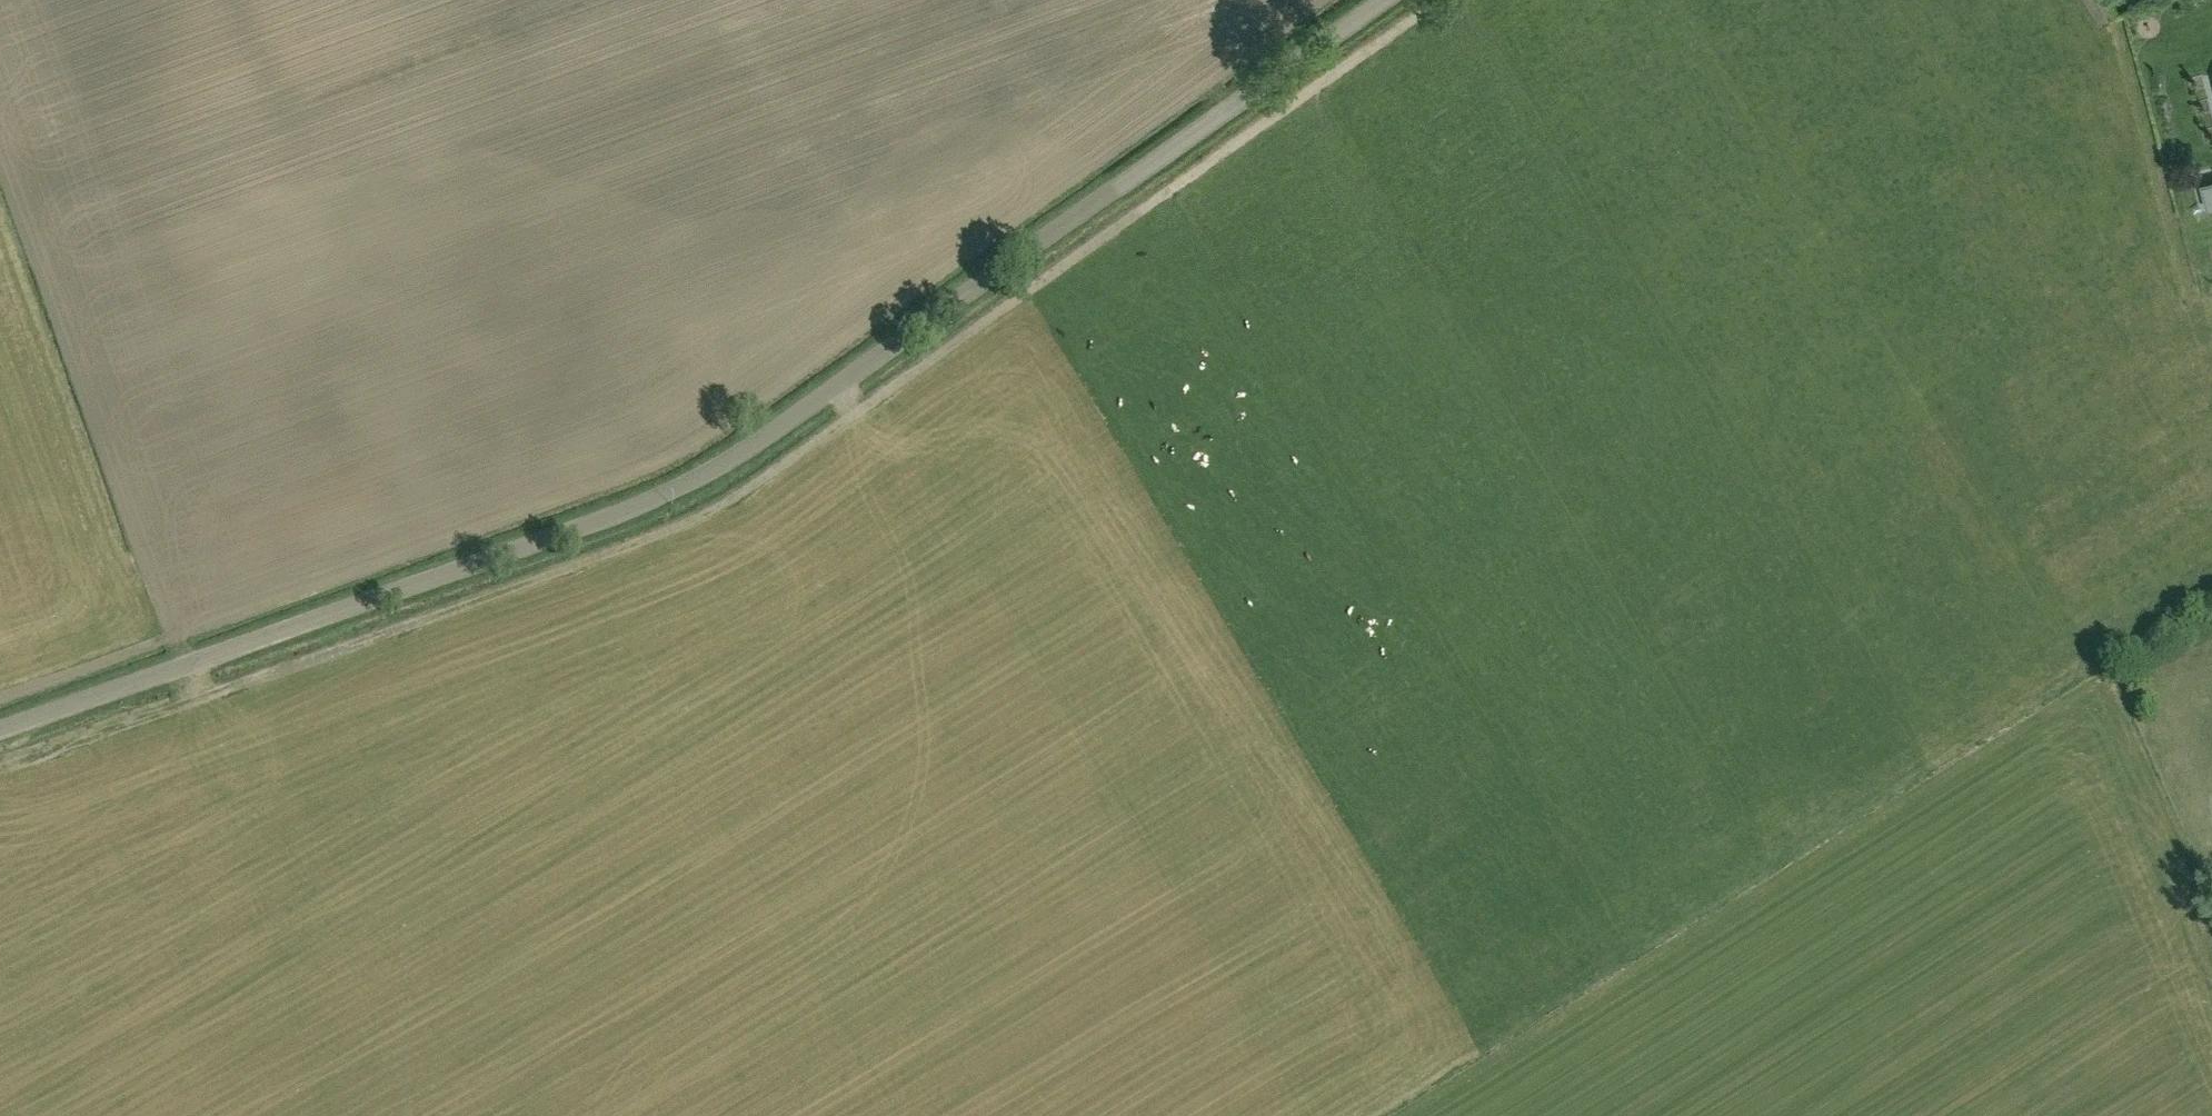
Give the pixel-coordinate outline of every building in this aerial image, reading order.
[(2193,191),(2195,206),(2209,205),(2207,189),(2193,191)]
